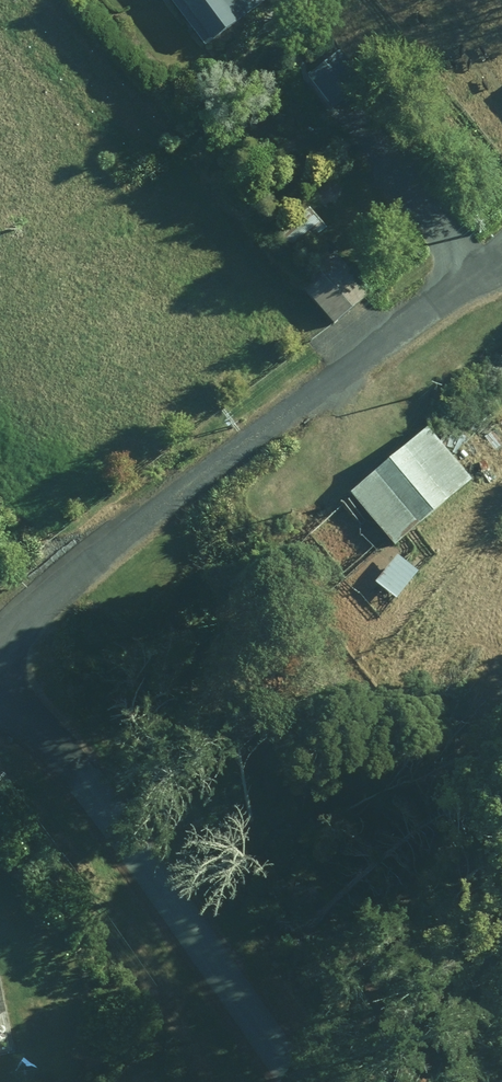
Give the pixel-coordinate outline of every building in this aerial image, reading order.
[(204,46),(243,20),(231,1),(232,0),(173,0),(204,46)] [(365,72),(337,43),(309,71),(338,99),(365,72)] [(328,225),(308,204),(322,203),(322,191),(296,193),(296,205),(304,204),(279,228),(300,251),(328,225)] [(376,288),(338,247),(297,284),(335,325),(376,288)]
